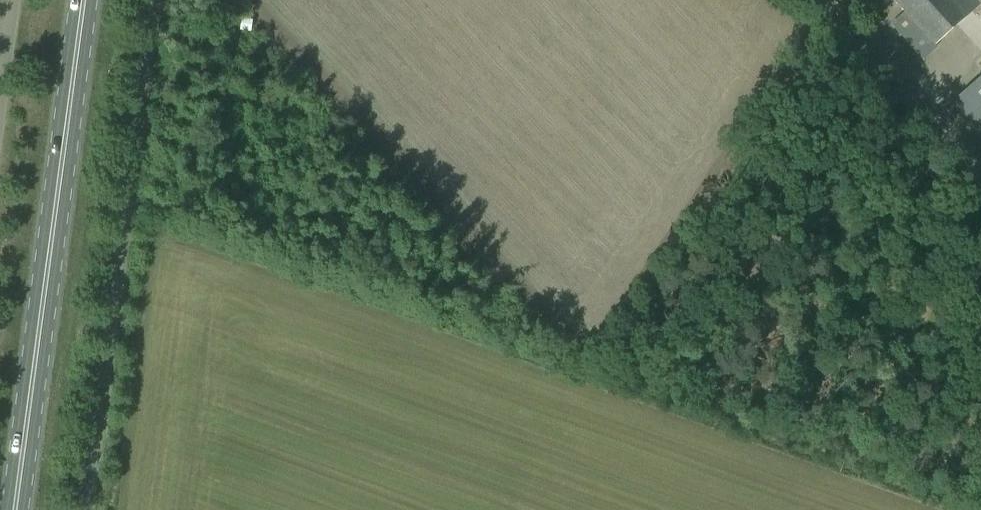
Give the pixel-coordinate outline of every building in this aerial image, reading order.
[(910,15),(927,0),(896,0),(910,15)] [(980,0),(927,0),(910,15),(936,43),(980,2),(980,0)] [(251,30),(252,20),(243,19),(241,28),(251,30)] [(951,102),(980,136),(980,75),(951,102)]
